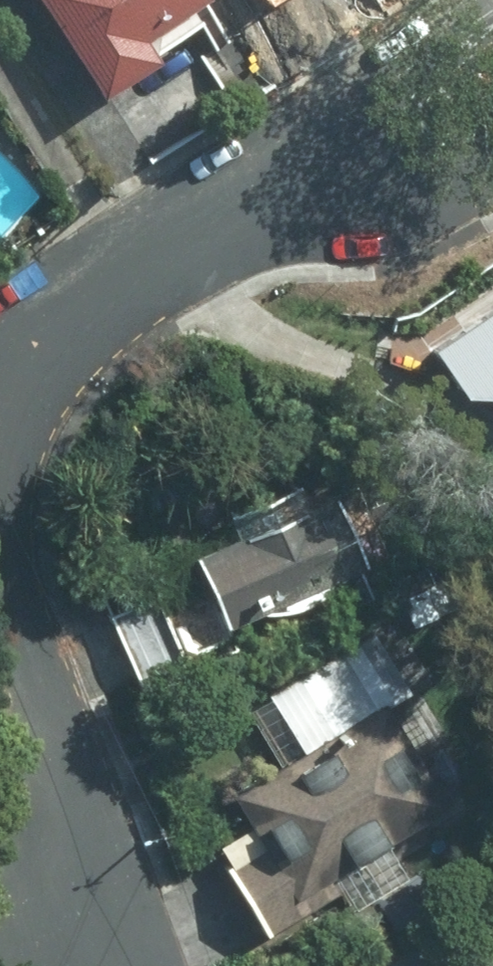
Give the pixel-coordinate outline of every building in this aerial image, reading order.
[(112,87),(168,52),(154,31),(204,0),(57,0),(112,87)] [(435,336),(464,381),(492,378),(492,298),(435,336)] [(380,546),(349,481),(208,540),(217,561),(116,605),(149,686),(250,640),(240,612),(380,546)] [(275,840),(238,861),(276,928),(351,883),(342,867),(458,798),(397,696),(421,682),(381,622),(277,685),(312,742),(244,782),(275,840)]
